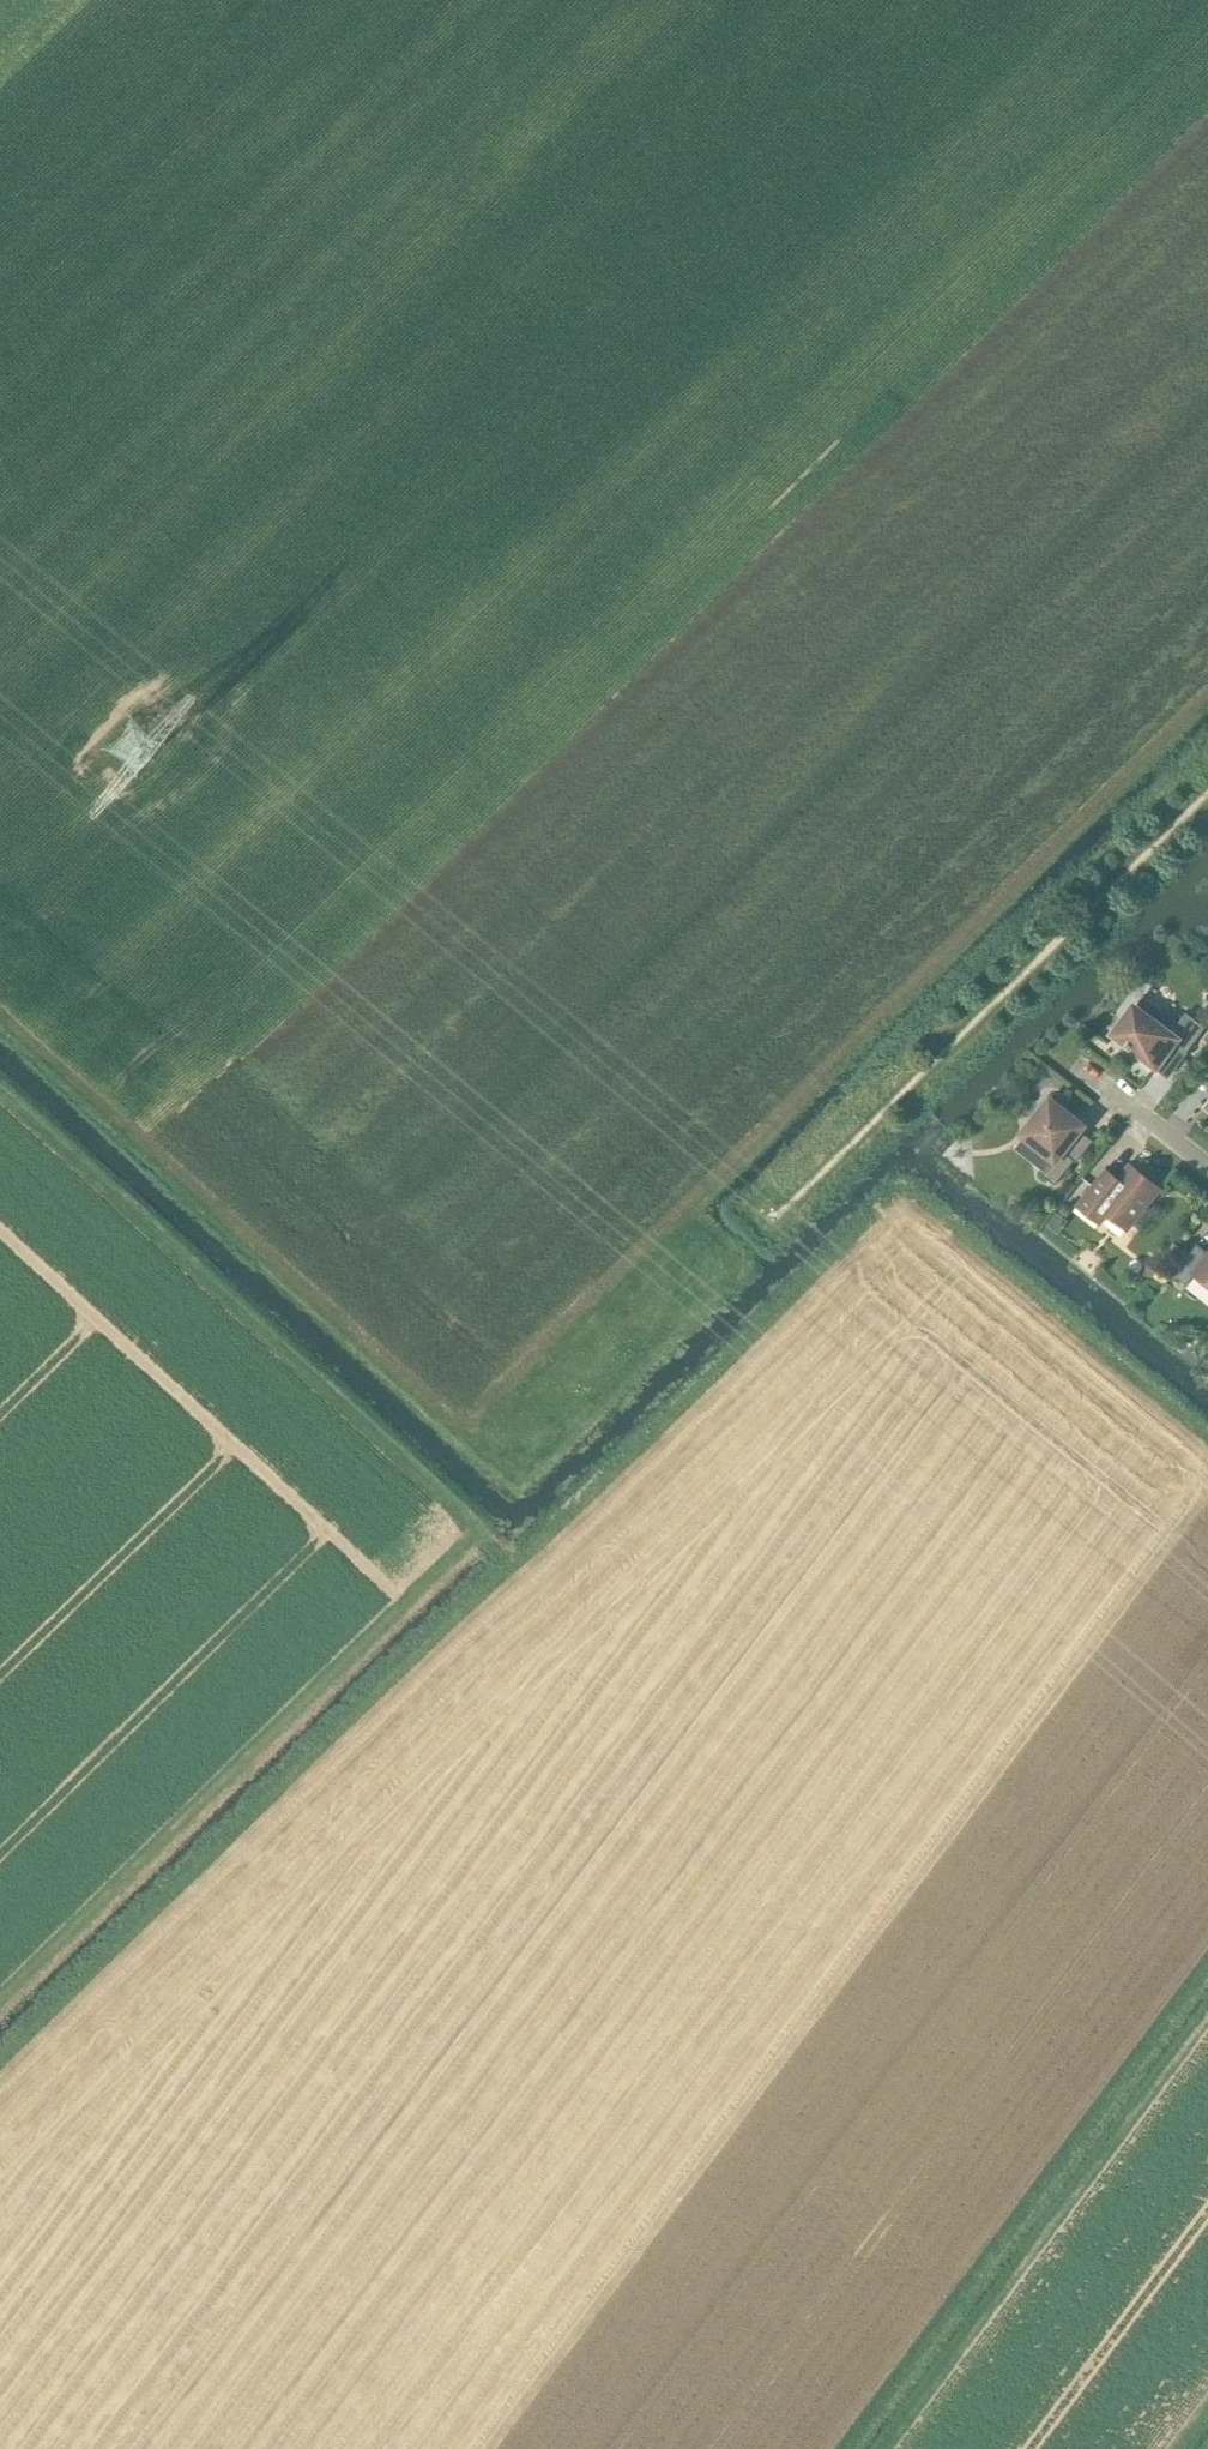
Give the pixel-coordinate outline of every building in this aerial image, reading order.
[(1169,1035),(1134,1007),(1114,1034),(1127,1044),(1126,1046),(1155,1068),(1173,1043),(1186,1053),(1205,1027),(1186,1013),(1169,1035)] [(1055,1185),(1075,1160),(1063,1151),(1079,1130),(1066,1120),(1069,1116),(1050,1101),(1023,1135),(1054,1160),(1042,1175),(1055,1185)] [(1160,1188),(1130,1164),(1117,1180),(1104,1169),(1076,1205),(1101,1225),(1108,1216),(1127,1231),(1160,1188)] [(1197,1245),(1173,1274),(1186,1285),(1194,1276),(1207,1287),(1207,1253),(1197,1245)] [(1151,1255),(1139,1272),(1151,1280),(1163,1263),(1151,1255)]
